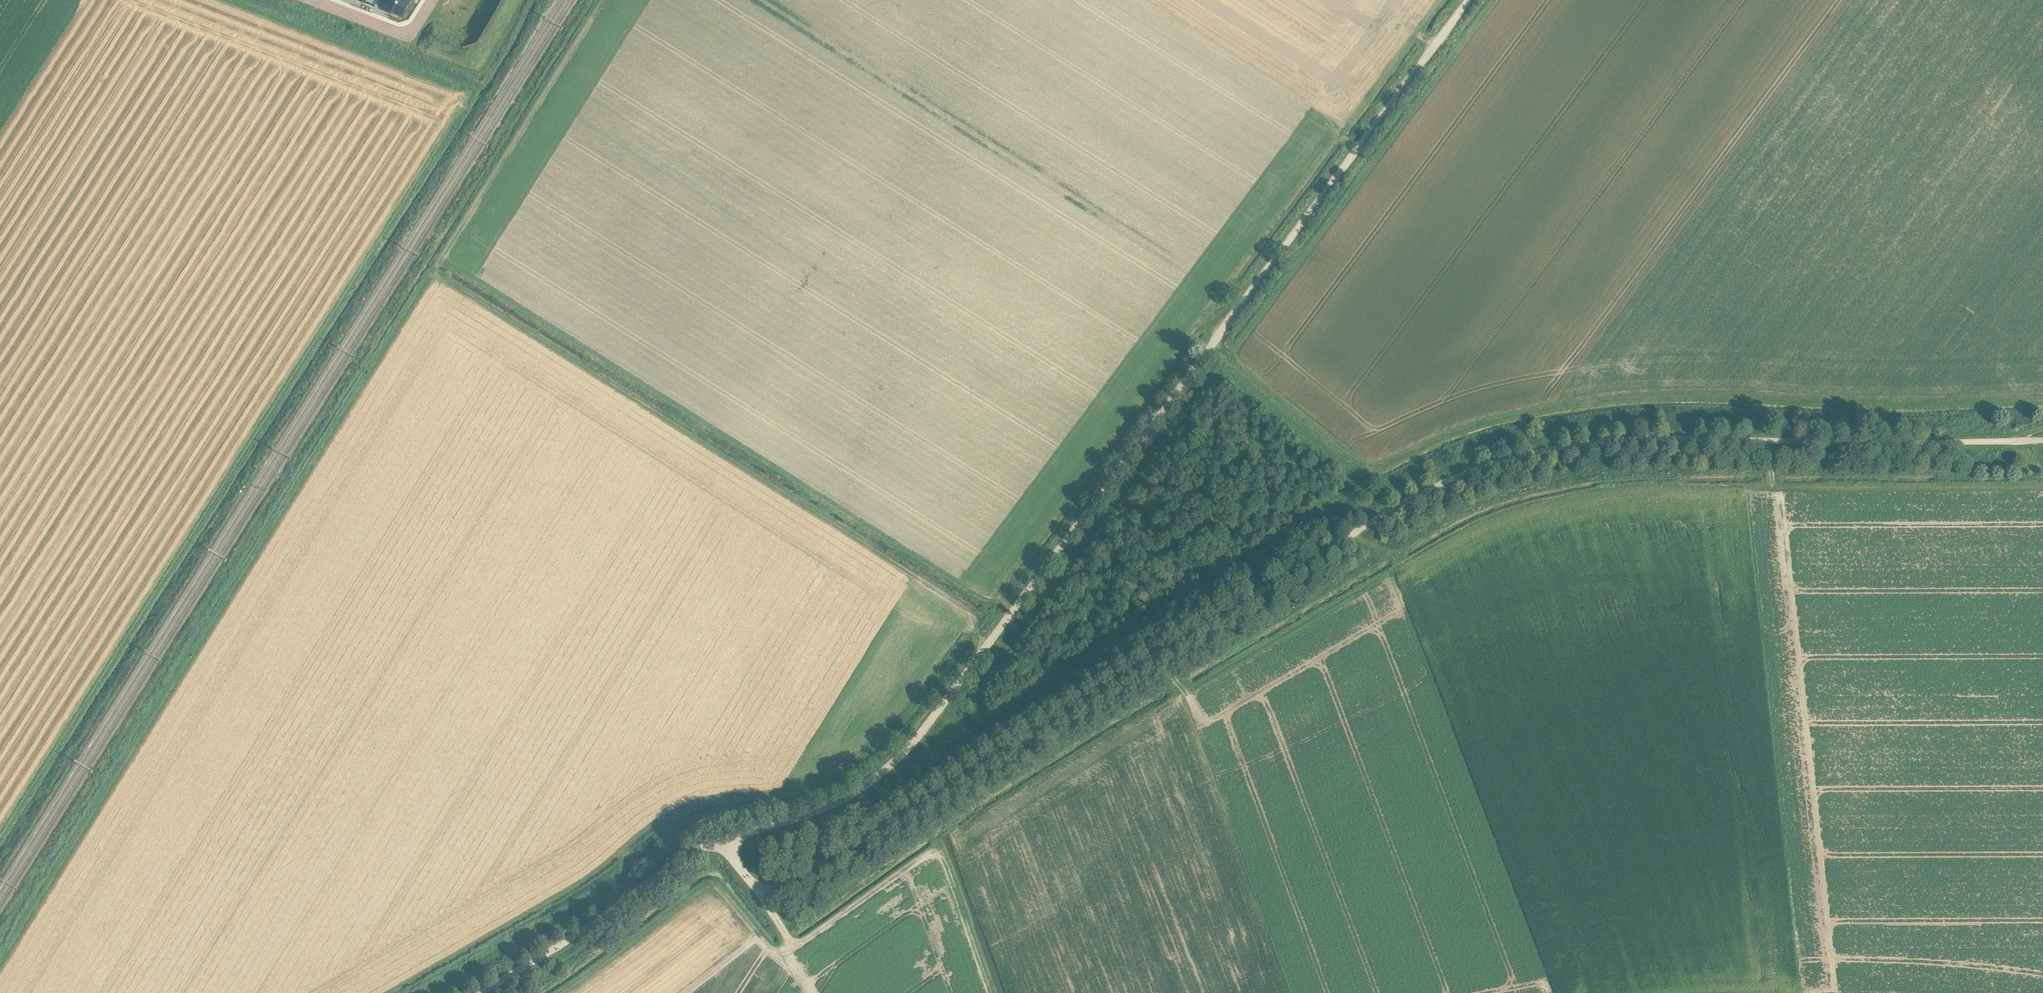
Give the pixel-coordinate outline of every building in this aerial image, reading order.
[(391,13),(402,17),(405,10),(406,10),(408,5),(407,5),(409,0),(396,0),(391,13)]
